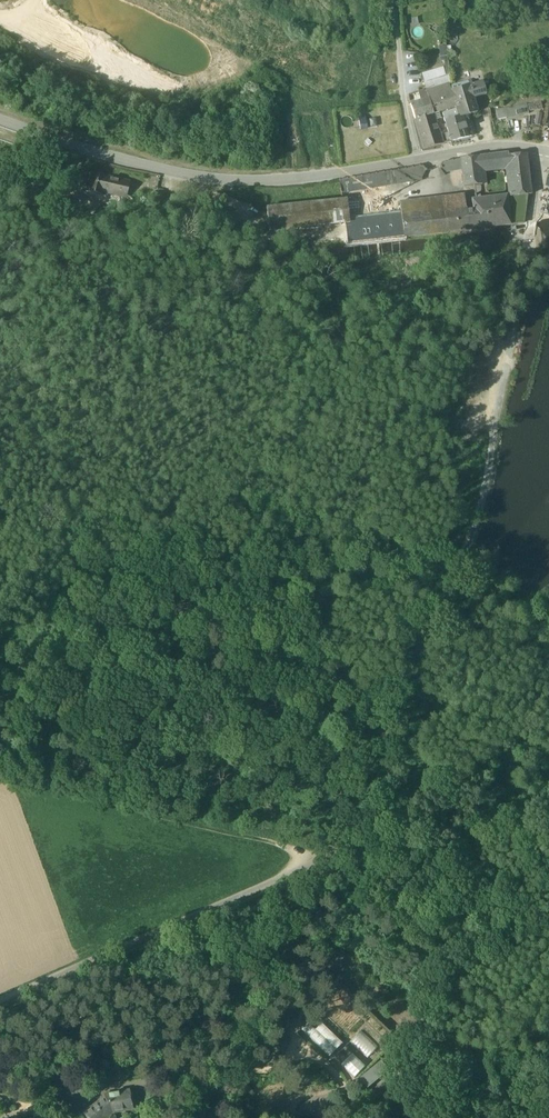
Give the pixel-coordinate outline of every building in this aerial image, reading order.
[(449,76),(424,83),(426,92),(449,85),(449,86),(450,86),(449,76)] [(470,81),(450,87),(457,112),(458,118),(459,119),(466,116),(477,113),(473,98),(486,94),(483,86),(482,82),(471,85),(470,81)] [(449,85),(426,92),(429,101),(433,115),(455,108),(449,86),(449,85)] [(433,115),(429,101),(411,106),(417,127),(436,122),(433,115)] [(540,102),(527,105),(528,111),(541,109),(540,102)] [(527,105),(496,110),(498,120),(529,115),(527,105)] [(457,112),(449,115),(448,113),(443,114),(446,122),(458,118),(457,112)] [(542,115),(537,113),(534,125),(540,126),(542,115)] [(458,118),(446,122),(449,134),(451,142),(472,137),(466,116),(459,119),(458,118)] [(364,117),(359,118),(361,131),(367,129),(364,117)] [(436,122),(417,127),(424,149),(443,144),(436,122)] [(507,153),(460,159),(462,170),(464,187),(482,185),(480,170),(507,167),(506,157),(508,157),(507,153)] [(508,157),(506,157),(507,167),(511,196),(511,197),(527,196),(530,195),(526,155),(508,157)] [(460,159),(444,162),(440,169),(440,170),(445,172),(462,170),(460,159)] [(420,167),(393,171),(395,183),(421,179),(426,172),(425,170),(420,167)] [(393,171),(339,180),(341,193),(395,183),(393,171)] [(107,177),(91,174),(86,192),(103,196),(104,191),(107,178),(107,177)] [(107,177),(107,178),(104,191),(126,196),(129,183),(107,177)] [(464,195),(399,203),(401,217),(445,212),(465,209),(464,195)] [(506,196),(472,201),(473,212),(466,213),(468,231),(477,230),(476,229),(486,227),(486,229),(510,226),(506,196)] [(511,196),(506,196),(510,226),(523,224),(527,196),(511,197),(511,196)] [(347,200),(266,208),(269,231),(284,229),(284,232),(289,231),(289,229),(324,225),(325,227),(329,227),(329,225),(344,223),(349,223),(349,222),(347,200)] [(465,209),(445,212),(448,234),(468,231),(466,213),(465,209)] [(445,212),(401,217),(403,239),(448,234),(445,212)] [(401,217),(357,221),(360,244),(403,239),(401,217)] [(357,221),(349,222),(349,223),(344,223),(346,245),(360,244),(357,221)] [(329,1056),(342,1042),(320,1022),(316,1026),(310,1021),(301,1030),(329,1056)] [(288,1029),(279,1026),(270,1048),(283,1053),(289,1038),(285,1037),(288,1029)] [(352,1053),(341,1065),(355,1077),(366,1066),(352,1053)] [(382,1060),(358,1079),(368,1091),(391,1073),(382,1060)] [(81,1075),(84,1079),(91,1074),(88,1070),(81,1075)] [(129,1091),(117,1093),(118,1093),(109,1095),(108,1094),(103,1095),(104,1098),(112,1110),(121,1108),(123,1109),(124,1111),(132,1110),(129,1091)] [(83,1114),(86,1117),(102,1117),(112,1110),(104,1098),(83,1114)]
